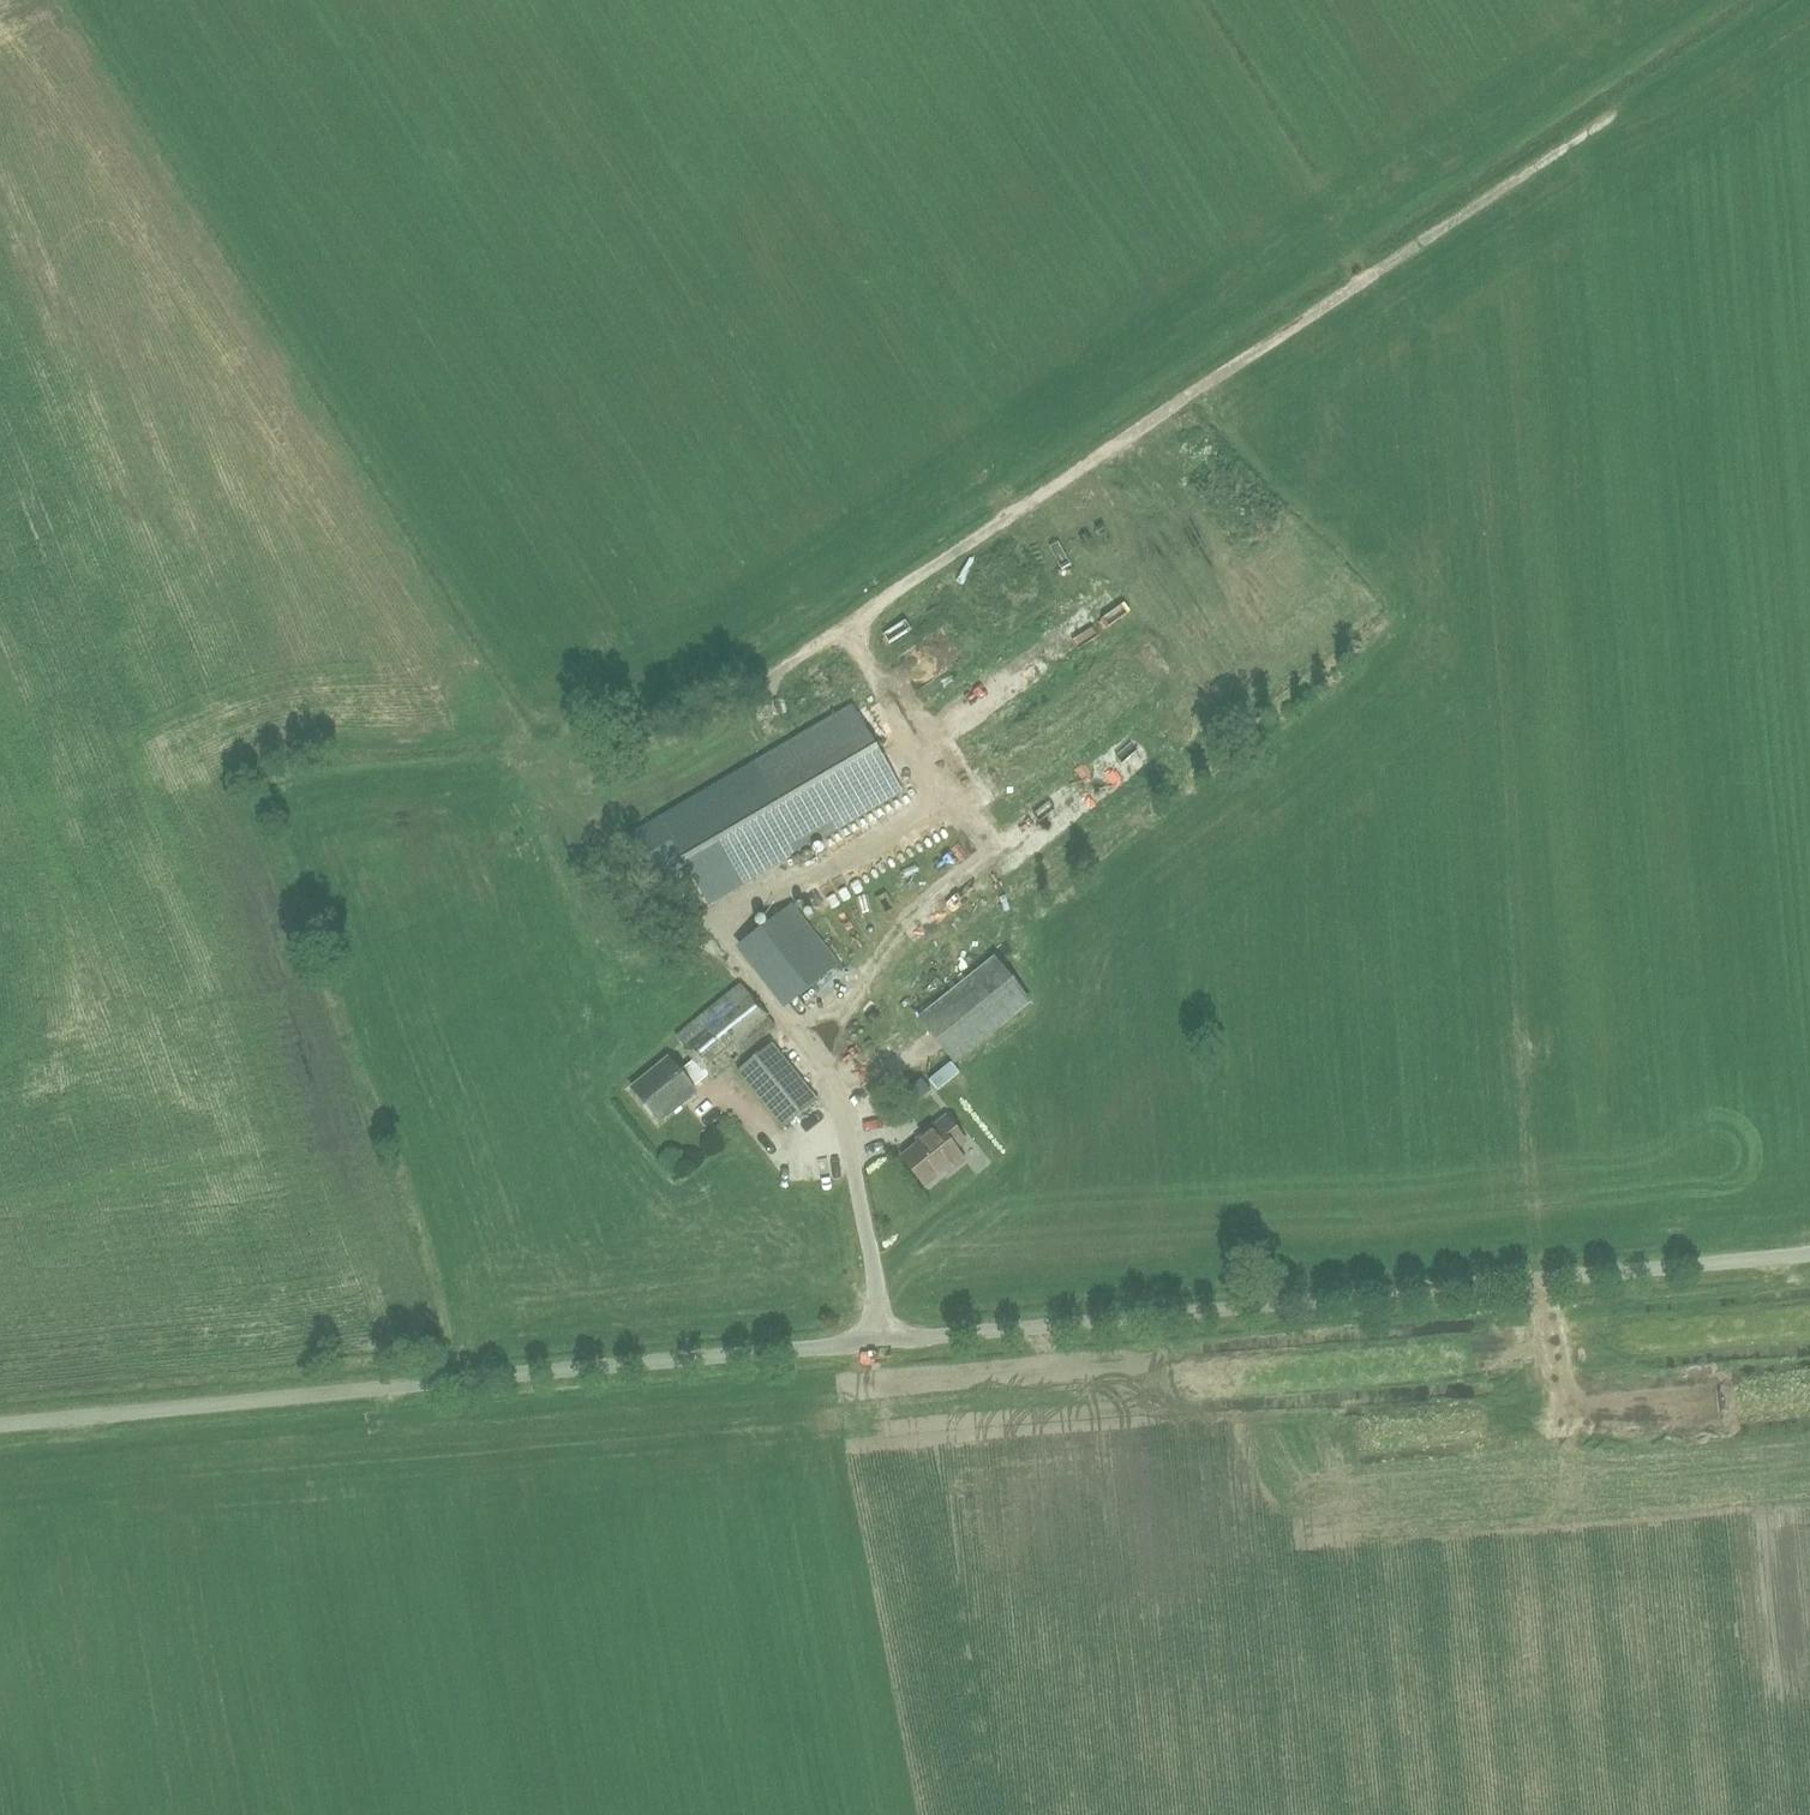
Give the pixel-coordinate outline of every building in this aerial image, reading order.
[(708,904),(804,847),(902,792),(854,706),(630,832),(657,880),(686,863),(708,904)] [(800,995),(839,964),(792,904),(753,935),(800,995)] [(953,1062),(1030,1000),(994,955),(917,1018),(953,1062)] [(711,1078),(775,1026),(741,984),(676,1037),(694,1059),(680,1071),(669,1059),(632,1089),(658,1121),(695,1091),(692,1087),(708,1074),(711,1078)] [(790,1079),(781,1069),(788,1062),(770,1042),(753,1057),(754,1058),(747,1063),(738,1071),(787,1124),(818,1097),(797,1073),(790,1079)] [(949,1171),(966,1157),(958,1146),(967,1140),(945,1112),(914,1136),(918,1141),(900,1156),(923,1185),(946,1167),(949,1171)]
